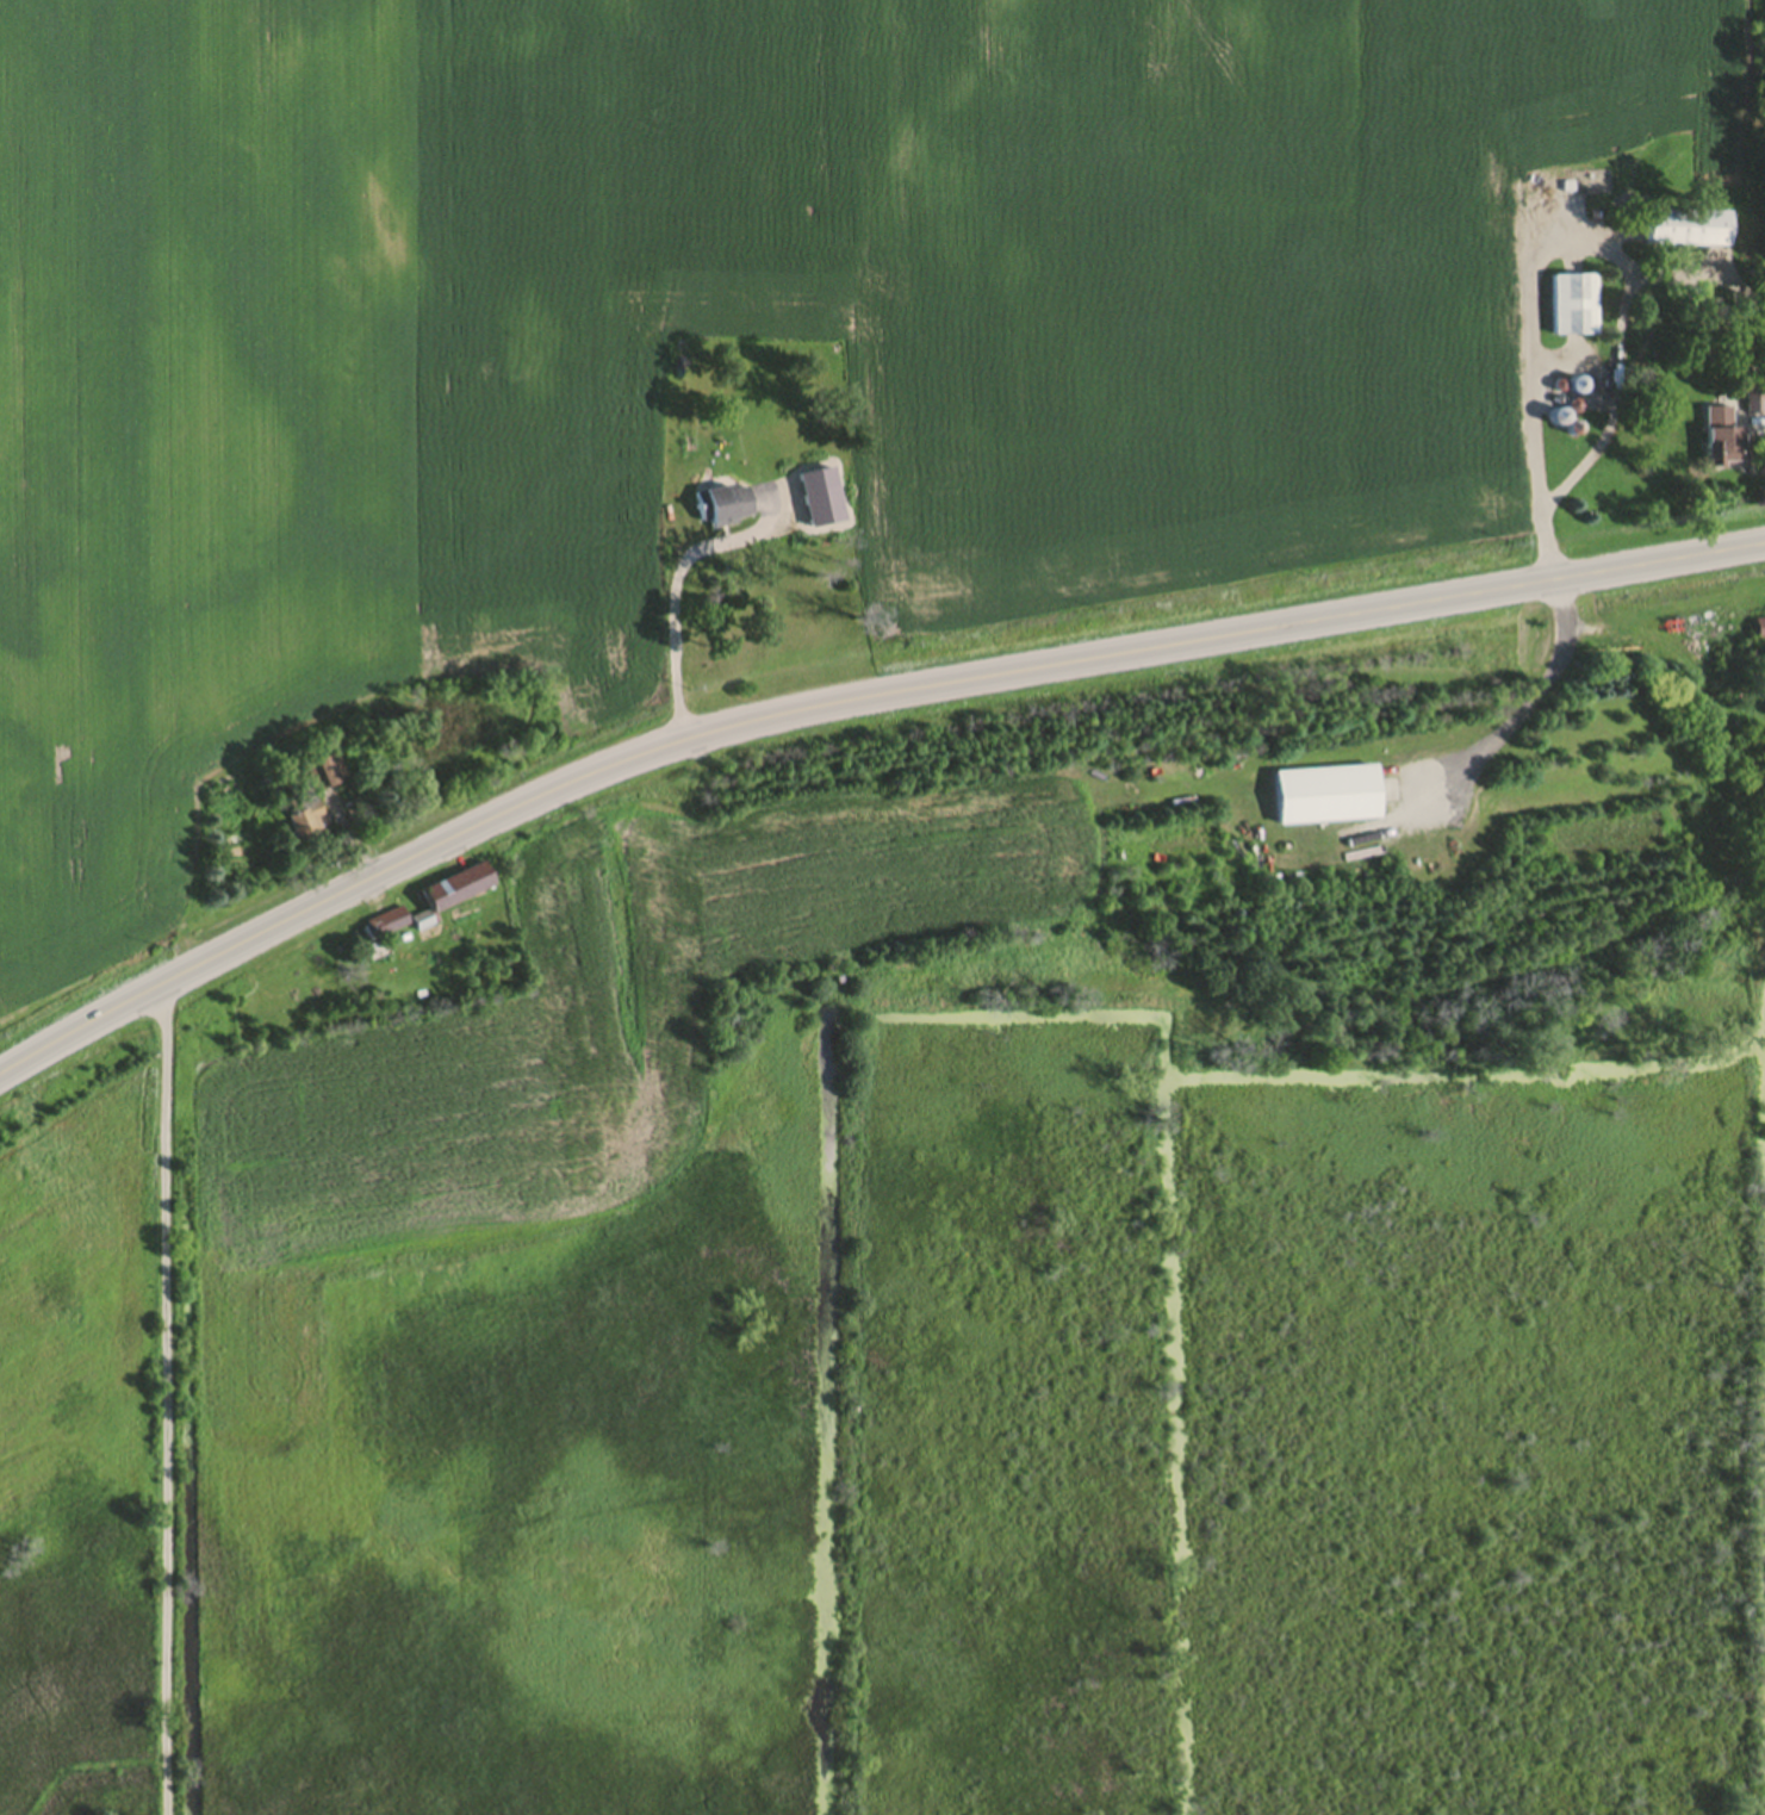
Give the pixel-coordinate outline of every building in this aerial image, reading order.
[(1729,249),(1729,215),(1647,215),(1647,249),(1729,249)] [(1596,338),(1596,278),(1552,278),(1552,338),(1596,338)] [(1745,386),(1745,418),(1762,418),(1762,386),(1745,386)] [(1730,410),(1704,411),(1705,470),(1742,470),(1742,430),(1730,431),(1730,410)] [(753,521),(746,486),(695,494),(702,530),(753,521)] [(1764,643),(1764,621),(1756,621),(1755,643),(1764,643)] [(348,784),(338,756),(300,769),(310,797),(348,784)] [(1272,775),(1274,829),(1377,825),(1374,771),(1272,775)] [(326,834),(312,805),(284,817),(298,847),(326,834)] [(430,916),(493,892),(484,867),(420,891),(430,916)] [(375,945),(409,929),(400,910),(366,925),(375,945)]
